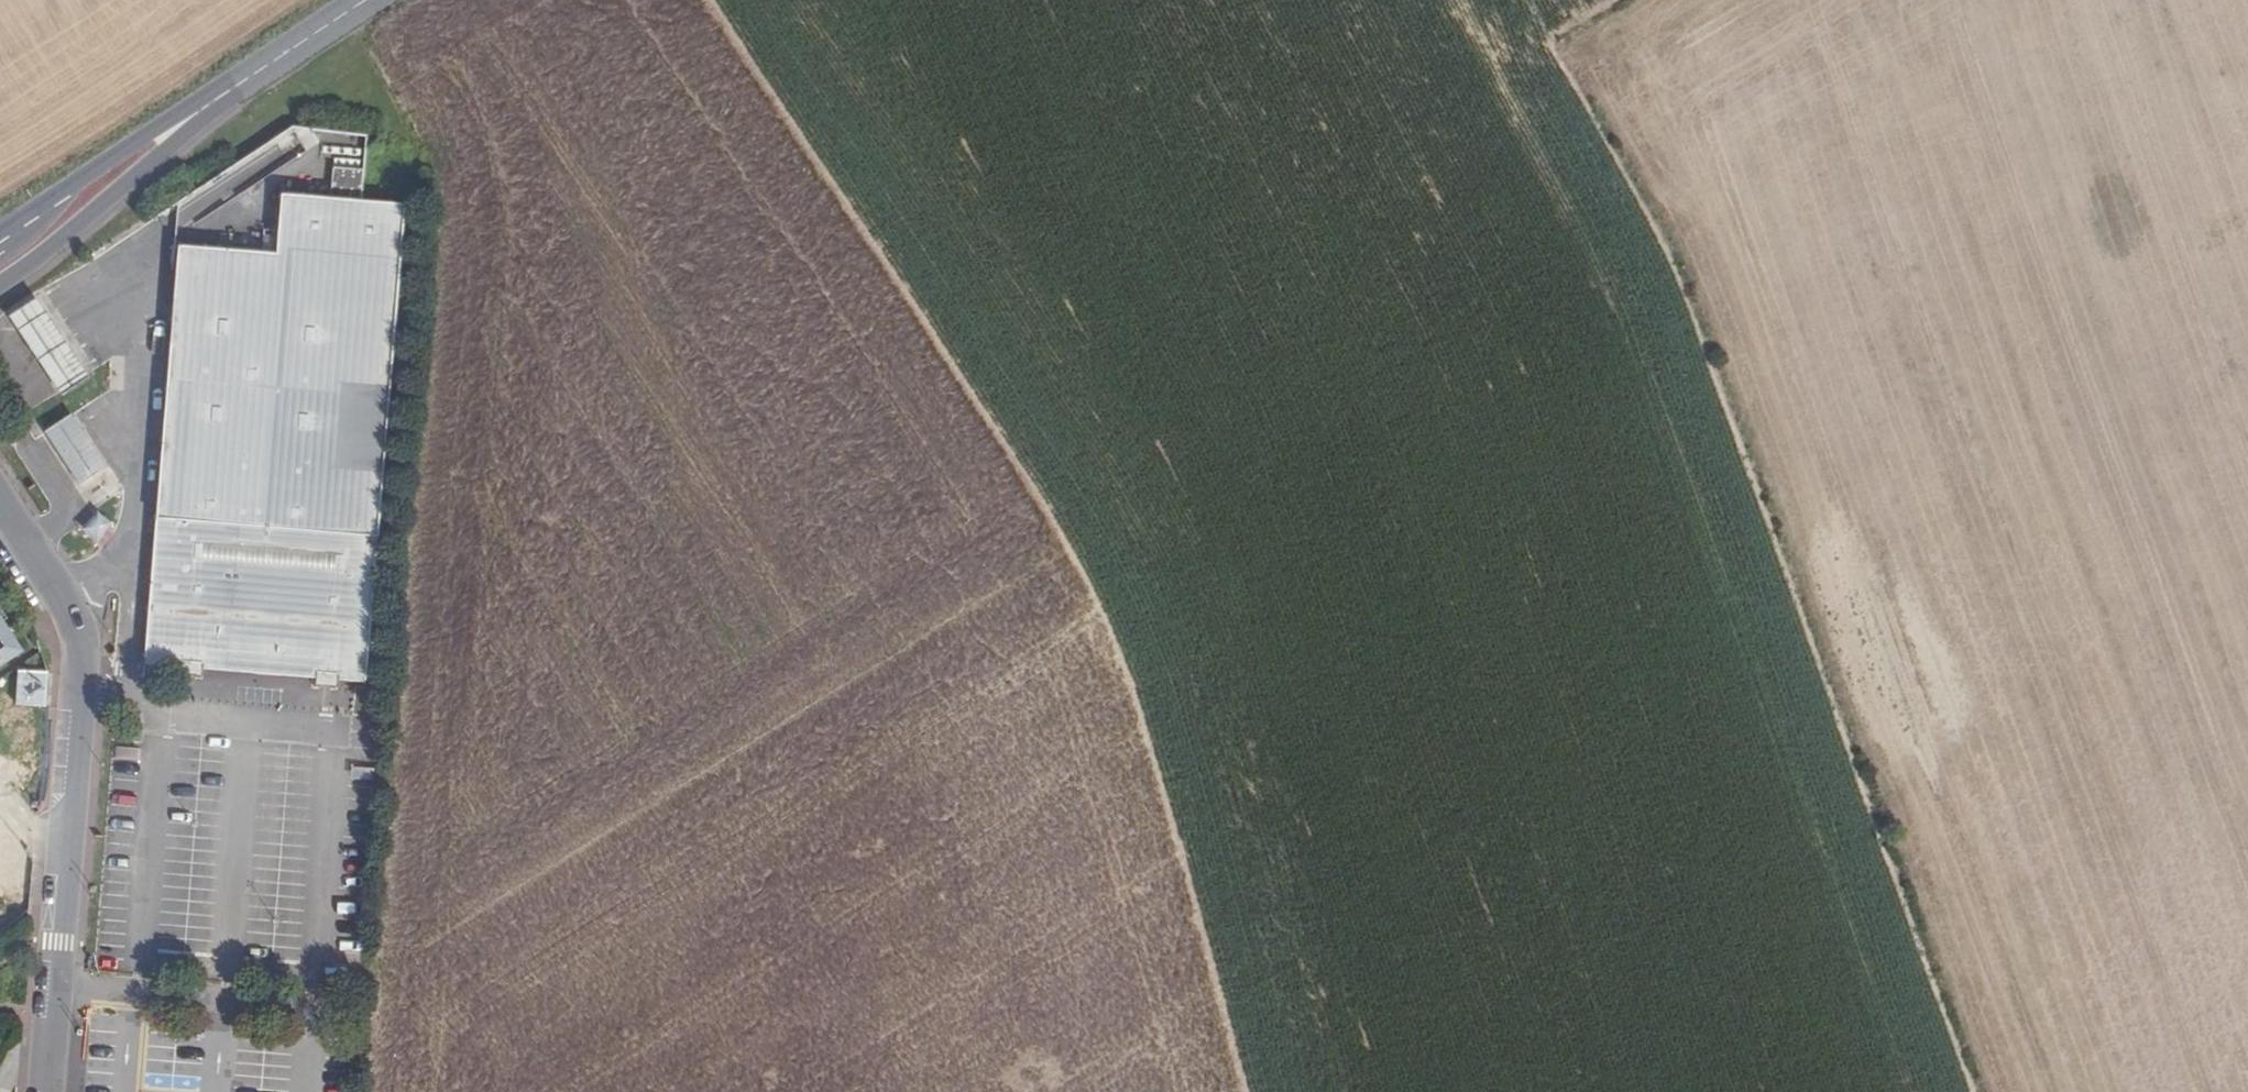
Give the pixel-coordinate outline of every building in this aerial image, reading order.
[(173,248),(139,656),(362,676),(401,204),(359,201),(361,168),(330,166),(327,199),(277,195),(272,256),(173,248)] [(3,315),(53,394),(86,373),(36,294),(3,315)] [(67,414),(37,432),(59,466),(72,486),(101,468),(89,448),(67,414)] [(16,654),(0,627),(0,664),(16,654)] [(362,676),(139,656),(139,667),(361,686),(362,676)]
